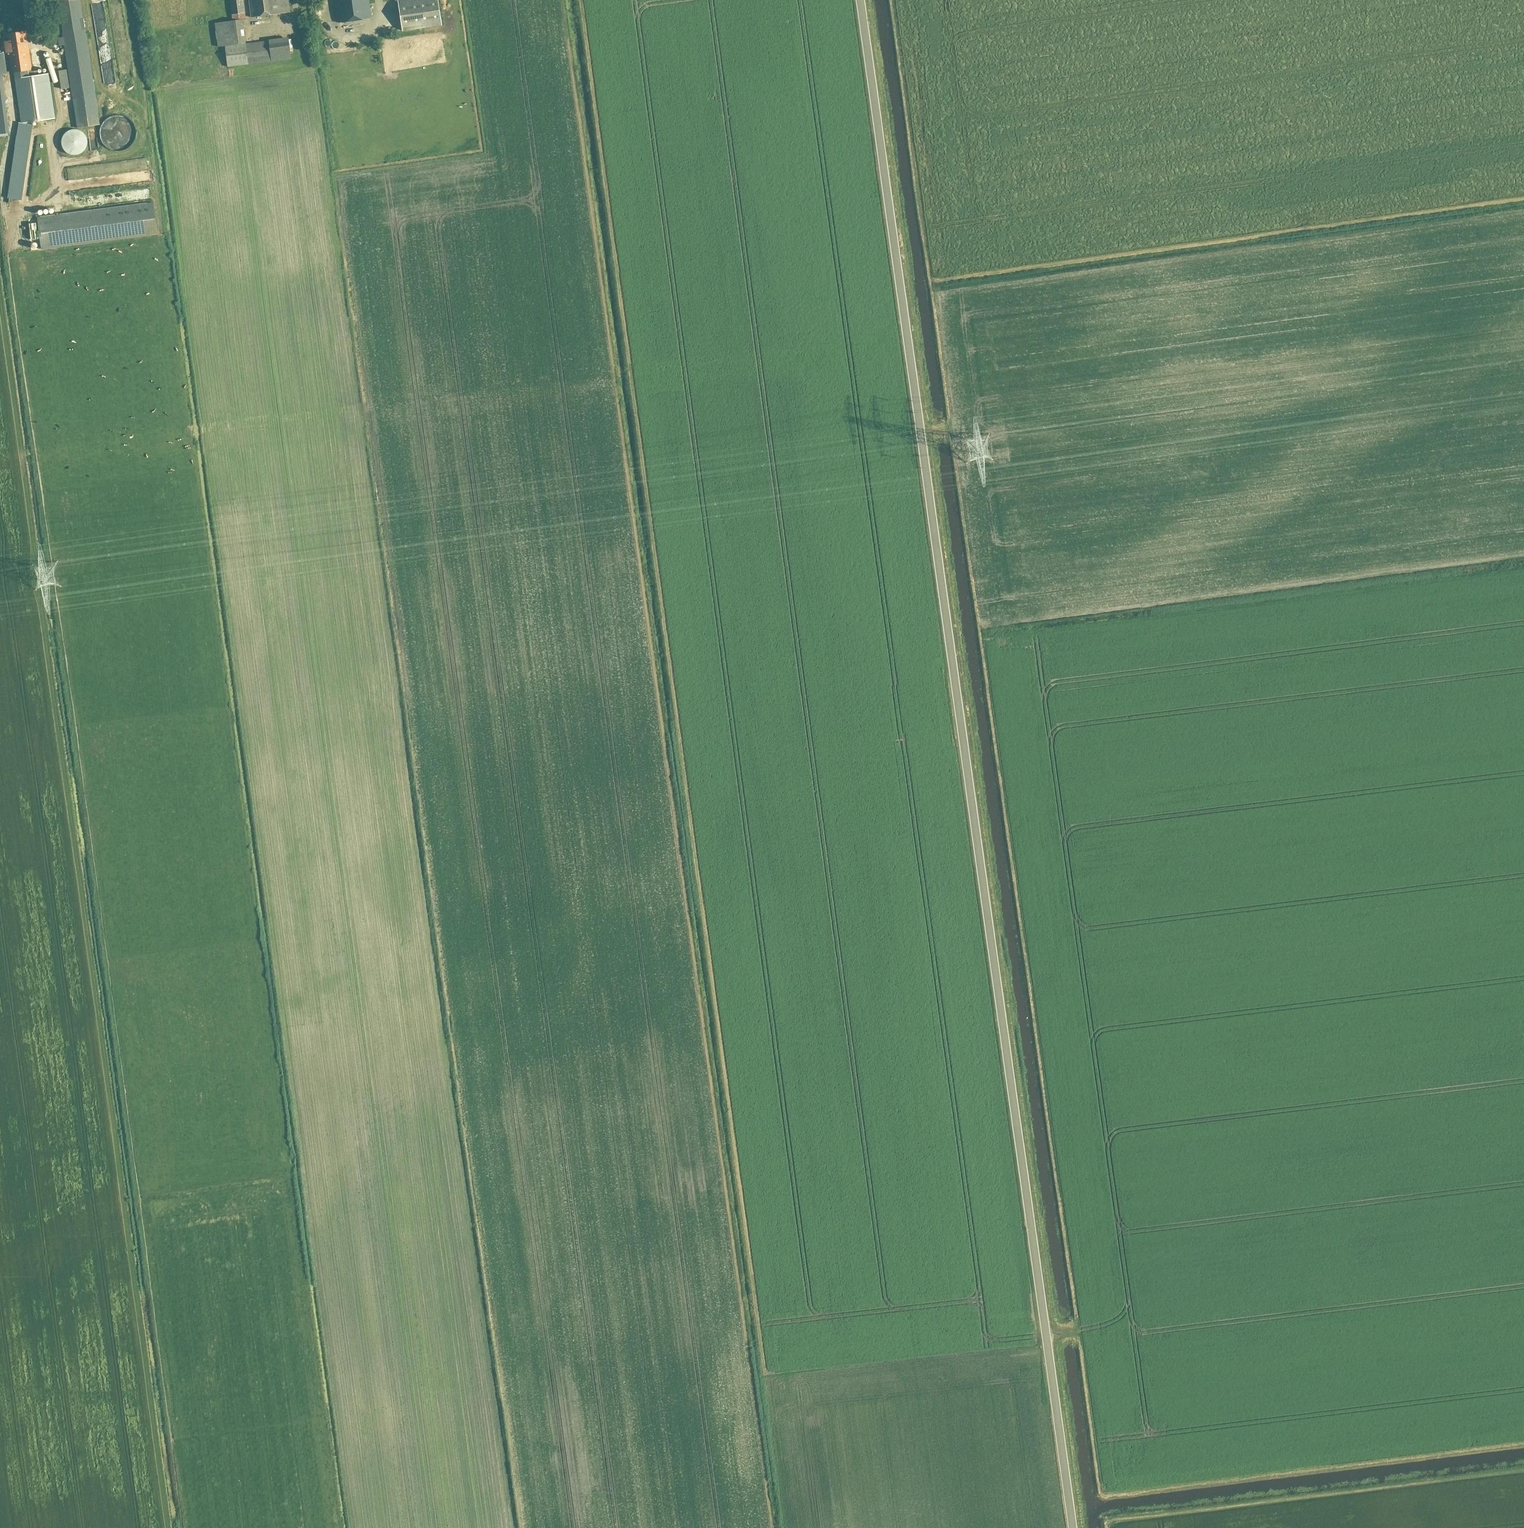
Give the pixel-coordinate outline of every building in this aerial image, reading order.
[(98,125),(78,0),(56,0),(62,38),(56,39),(57,46),(63,46),(76,129),(98,125)] [(232,14),(245,13),(243,0),(230,0),(232,14)] [(251,17),(290,12),(288,0),(249,0),(251,17)] [(338,23),(371,18),(368,0),(335,0),(338,23)] [(397,1),(401,31),(441,25),(437,0),(405,0),(397,1)] [(120,1),(110,3),(124,80),(134,78),(120,1)] [(214,23),(217,47),(224,46),(227,67),(291,59),(288,38),(245,44),(242,20),(214,23)] [(7,41),(4,42),(6,53),(8,53),(11,73),(31,70),(27,42),(27,43),(25,32),(6,34),(7,41)] [(0,53),(0,134),(9,133),(1,74),(6,73),(4,53),(0,53)] [(361,58),(333,63),(333,67),(362,62),(361,58)] [(48,74),(15,79),(22,123),(54,118),(48,74)] [(102,141),(106,146),(111,150),(117,151),(123,150),(129,147),(133,142),(135,136),(135,131),(133,125),(130,120),(125,117),(120,115),(114,116),(108,118),(103,123),(100,129),(100,135),(102,141)] [(30,125),(18,124),(7,199),(19,201),(30,125)] [(71,130),(69,131),(67,131),(65,133),(64,135),(63,136),(62,137),(61,139),(61,140),(61,141),(61,143),(61,144),(61,146),(61,147),(62,149),(62,150),(64,152),(65,154),(66,155),(68,155),(69,156),(71,157),(73,157),(74,157),(75,157),(76,157),(77,157),(79,156),(80,156),(82,155),(83,154),(84,153),(86,150),(87,149),(87,147),(88,146),(88,144),(88,141),(87,138),(86,137),(85,135),(84,134),(83,133),(81,132),(79,130),(77,130),(76,130),(75,130),(72,130),(71,130)] [(128,161),(109,161),(110,172),(128,171),(128,161)] [(152,203),(38,217),(42,249),(156,235),(152,203)]
